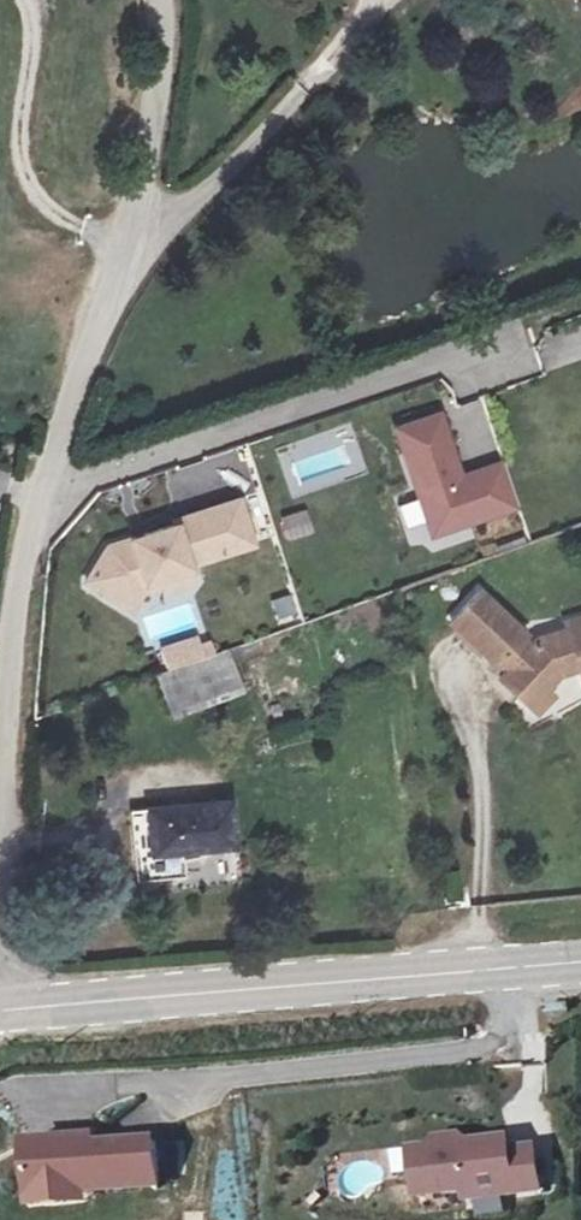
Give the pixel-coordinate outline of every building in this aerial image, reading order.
[(392,428),(428,542),(520,514),(504,461),(463,474),(443,412),(392,428)] [(195,569),(259,552),(245,499),(185,515),(187,524),(77,554),(94,614),(200,585),(195,569)] [(309,510),(282,514),(287,540),(313,536),(309,510)] [(290,594),(270,602),(280,627),(300,619),(290,594)] [(426,611),(399,640),(453,690),(448,696),(468,715),(484,699),(491,706),(506,692),(529,686),(533,700),(572,691),(553,629),(512,641),(513,647),(484,654),(477,663),(467,655),(471,651),(426,611)] [(245,695),(229,649),(210,656),(202,633),(150,651),(175,719),(245,695)] [(224,873),(222,824),(137,828),(138,876),(224,873)] [(92,1198),(166,1194),(163,1137),(26,1145),(30,1215),(93,1212),(92,1198)] [(412,1206),(545,1196),(541,1145),(516,1147),(515,1137),(408,1144),(412,1206)]
